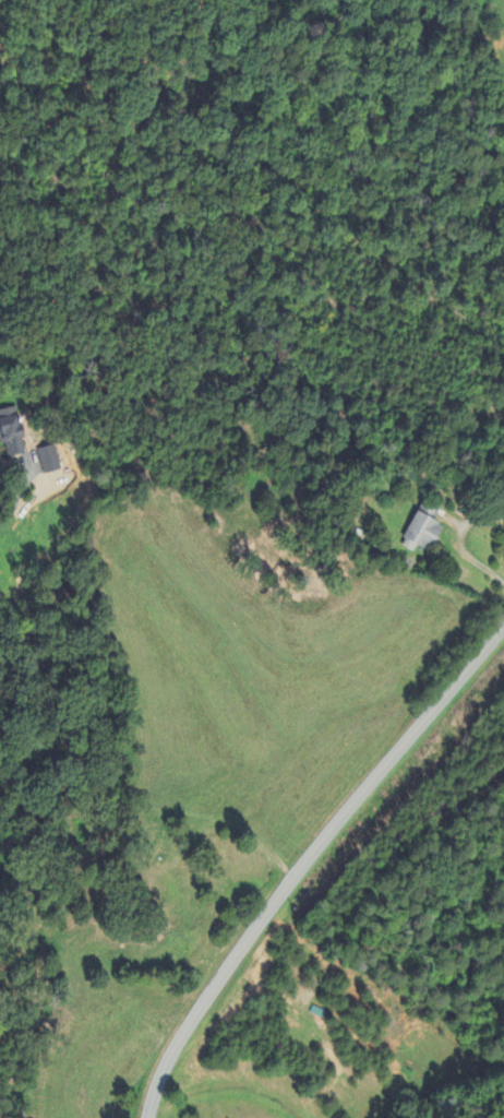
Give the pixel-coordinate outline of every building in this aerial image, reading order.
[(18,408),(0,412),(0,431),(2,439),(4,439),(9,459),(28,455),(18,408)] [(45,476),(62,471),(55,446),(38,452),(45,476)] [(418,547),(431,554),(445,527),(419,513),(401,547),(414,554),(418,547)]
